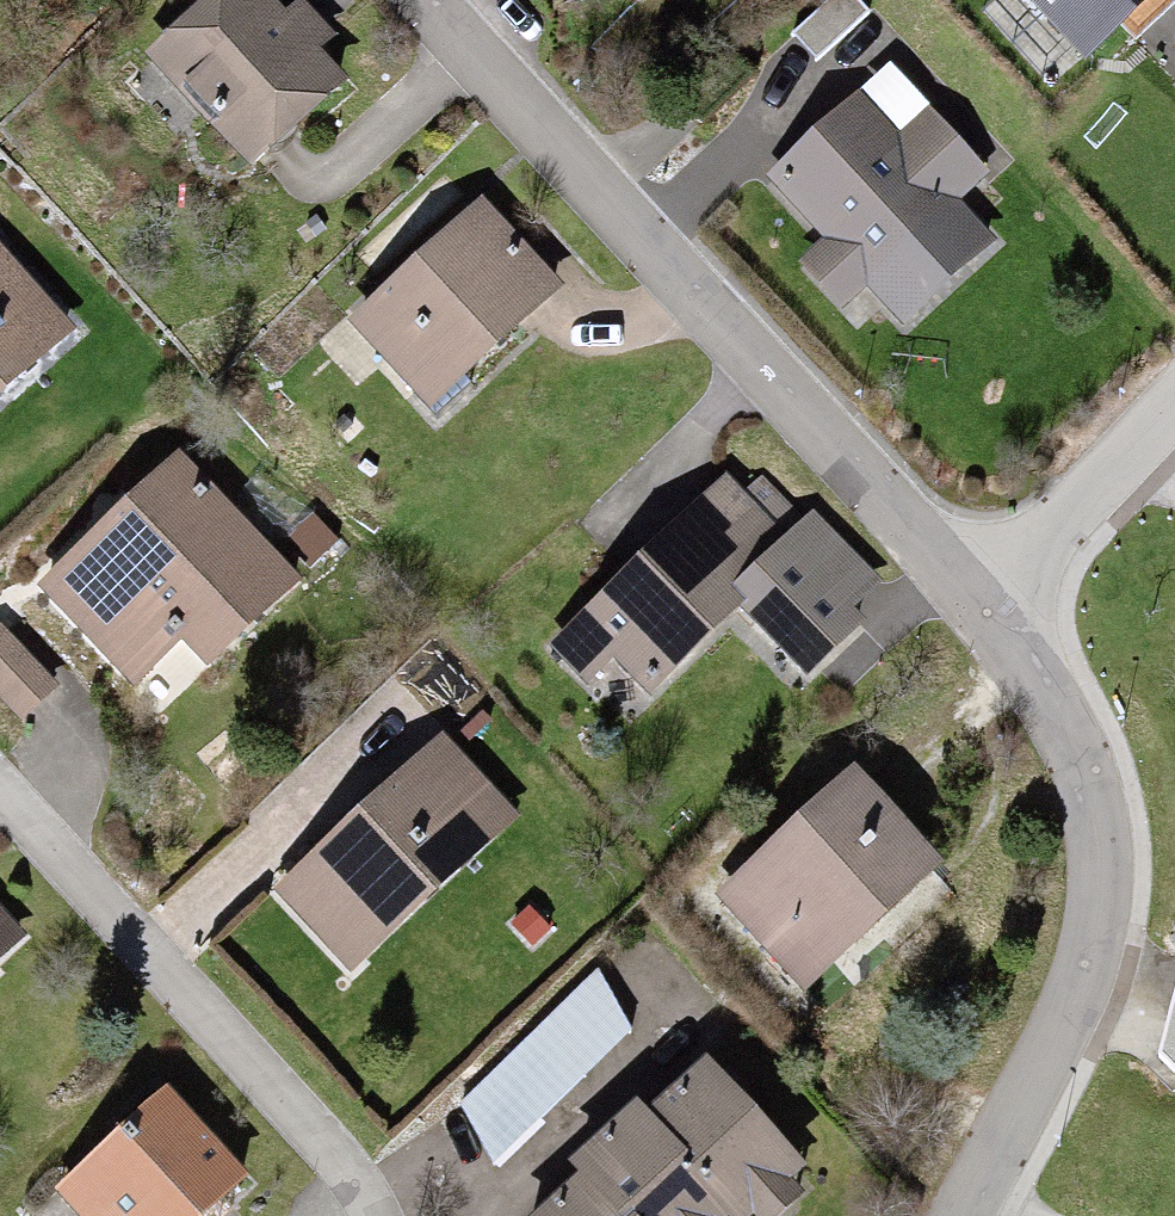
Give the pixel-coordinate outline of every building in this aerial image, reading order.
[(158,53),(262,160),(350,75),(278,0),(213,0),(158,53)] [(984,24),(1053,103),(1103,59),(1122,81),(1174,35),(1174,0),(1011,0),(984,24)] [(852,98),(758,189),(818,252),(790,279),(861,352),(1009,210),(925,122),(900,147),(852,98)] [(478,206),(350,325),(433,413),(560,293),(478,206)] [(70,331),(0,258),(0,399),(70,331)] [(218,662),(301,582),(178,456),(42,587),(133,680),(186,629),(218,662)] [(726,465),(550,643),(587,679),(613,653),(652,691),(735,606),(802,540),(726,465)] [(822,519),(802,540),(735,606),(807,678),(865,620),(853,608),(882,579),(822,519)] [(0,631),(0,701),(21,725),(64,688),(8,624),(0,631)] [(448,748),(280,895),(351,976),(519,829),(448,748)] [(849,767),(724,892),(805,973),(930,848),(849,767)] [(21,940),(0,918),(0,959),(21,940)] [(461,1124),(501,1165),(652,1021),(612,979),(461,1124)] [(1165,1062),(1174,1071),(1174,1020),(1165,1062)] [(645,1111),(746,1215),(793,1215),(821,1189),(698,1061),(645,1111)] [(71,1184),(99,1215),(208,1215),(245,1184),(170,1099),(71,1184)] [(645,1111),(588,1166),(637,1215),(746,1215),(645,1111)] [(588,1166),(536,1215),(637,1215),(588,1166)]
